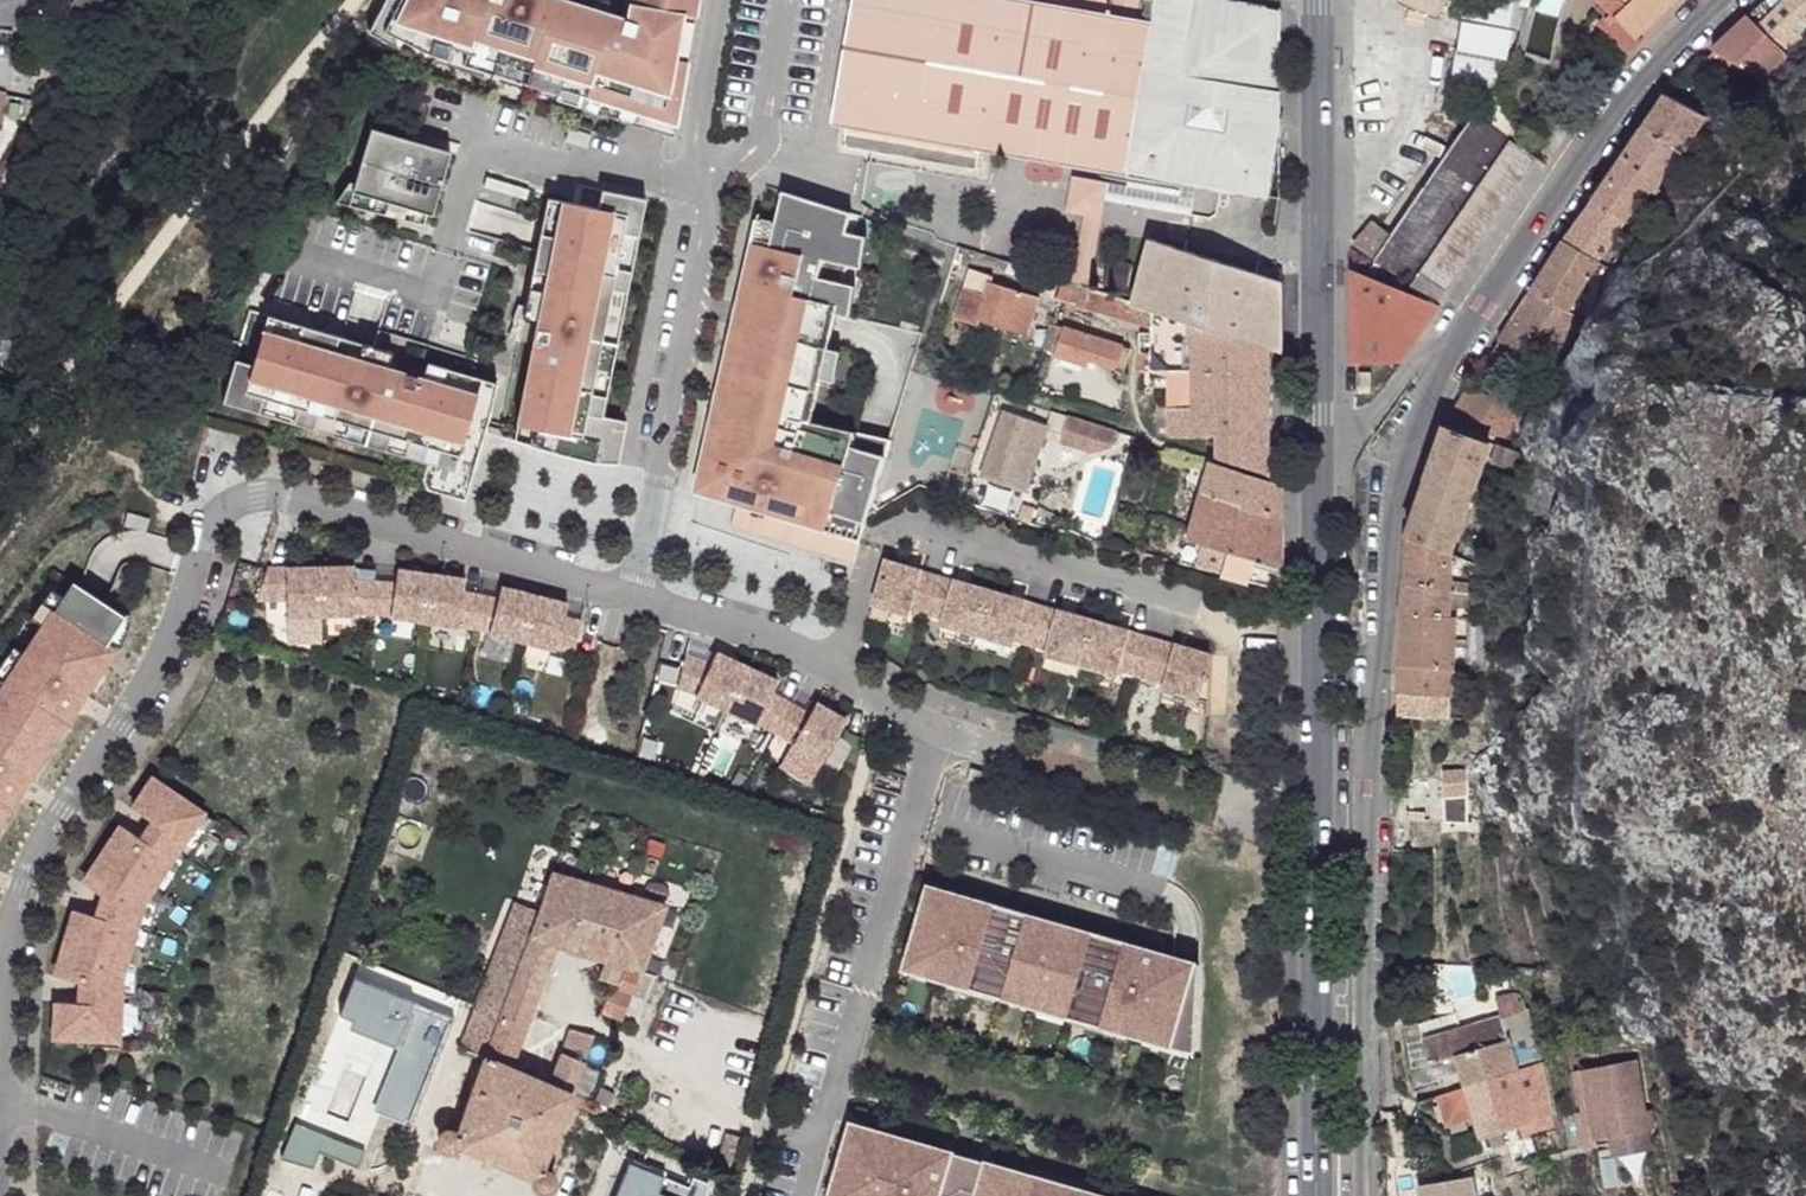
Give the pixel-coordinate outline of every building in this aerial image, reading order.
[(627,18),(566,0),(401,0),(385,28),(432,57),(678,129),(701,0),(630,0),(627,18)] [(831,122),(847,126),(981,149),(1127,175),(1152,0),(853,0),(831,122)] [(1217,0),(1152,0),(1127,175),(1195,187),(1267,200),(1278,142),(1279,11),(1217,0)] [(1397,0),(1437,20),(1451,0),(1397,0)] [(1462,6),(1462,21),(1449,84),(1461,86),(1497,92),(1520,30),(1509,30),(1513,6),(1497,4),(1462,0),(1453,0),(1462,6)] [(1497,4),(1513,6),(1509,30),(1520,30),(1532,0),(1498,0),(1497,4)] [(1682,0),(1596,0),(1593,3),(1608,17),(1598,27),(1626,55),(1682,0)] [(1747,19),(1784,59),(1805,36),(1805,0),(1766,0),(1747,19)] [(1784,59),(1747,19),(1712,53),(1729,72),(1751,95),(1784,59)] [(1712,53),(1703,60),(1715,75),(1719,72),(1723,76),(1729,72),(1712,53)] [(1497,92),(1461,86),(1473,117),(1512,139),(1517,137),(1497,92)] [(1,129),(10,93),(0,91),(0,129),(1,129)] [(1699,123),(1664,97),(1641,130),(1669,150),(1678,156),(1699,123)] [(1512,139),(1473,117),(1390,236),(1374,261),(1411,283),(1512,139)] [(981,149),(847,126),(842,149),(870,154),(977,174),(981,149)] [(450,154),(372,130),(357,184),(350,184),(337,203),(385,216),(390,203),(433,217),(450,154)] [(1669,150),(1641,130),(1590,203),(1620,222),(1655,185),(1669,150)] [(1540,152),(1517,137),(1512,139),(1537,156),(1540,152)] [(1537,156),(1512,139),(1411,283),(1436,301),(1483,234),(1537,156)] [(1126,186),(1073,175),(1067,213),(1081,215),(1072,282),(1087,287),(1104,202),(1192,215),(1195,187),(1127,175),(1126,186)] [(514,442),(594,465),(620,465),(627,424),(604,416),(647,201),(579,186),(574,206),(549,199),(525,317),(537,322),(514,440),(514,442)] [(736,507),(857,543),(871,495),(889,441),(855,433),(808,423),(816,382),(833,383),(837,352),(824,349),(832,315),(845,317),(850,288),(816,279),(822,260),(857,267),(862,238),(844,232),(848,214),(780,193),(774,222),(755,219),(705,431),(690,493),(736,507)] [(1620,222),(1590,203),(1562,244),(1593,265),(1620,222)] [(1390,236),(1372,222),(1352,245),(1374,261),(1390,236)] [(1243,269),(1149,239),(1133,301),(1150,307),(1270,349),(1282,354),(1281,282),(1256,274),(1243,269)] [(1593,265),(1562,244),(1528,292),(1562,315),(1593,265)] [(1374,261),(1380,278),(1436,302),(1436,301),(1411,283),(1374,261)] [(993,276),(970,268),(963,286),(985,294),(991,285),(993,276)] [(1380,278),(1354,268),(1354,361),(1400,360),(1440,304),(1436,302),(1380,278)] [(1072,282),(1055,276),(1051,295),(1149,327),(1150,307),(1133,301),(1087,287),(1072,282)] [(1041,299),(991,285),(985,294),(979,321),(1027,338),(1041,299)] [(985,294),(963,286),(952,319),(977,326),(979,321),(985,294)] [(1528,292),(1496,343),(1516,356),(1517,354),(1547,371),(1553,360),(1556,361),(1566,343),(1562,341),(1574,322),(1571,319),(1562,315),(1528,292)] [(1580,306),(1571,319),(1574,322),(1583,329),(1594,315),(1580,306)] [(1270,349),(1150,307),(1149,327),(1150,333),(1148,371),(1166,372),(1167,384),(1167,397),(1168,411),(1191,413),(1190,384),(1207,385),(1208,373),(1270,377),(1270,349)] [(498,385),(249,310),(223,404),(427,466),(424,481),(429,492),(466,502),(487,435),(488,433),(498,385)] [(1063,326),(1051,322),(1042,347),(1053,356),(1063,326)] [(1129,351),(1063,326),(1053,356),(1085,365),(1088,359),(1121,372),(1129,351)] [(1150,333),(1138,335),(1136,370),(1148,371),(1150,333)] [(1516,356),(1496,343),(1488,354),(1497,360),(1508,368),(1516,356)] [(1508,368),(1497,360),(1487,375),(1498,383),(1508,368)] [(1166,372),(1148,371),(1148,385),(1167,384),(1166,372)] [(1371,371),(1360,371),(1360,393),(1371,392),(1371,371)] [(1270,377),(1208,373),(1207,385),(1207,407),(1270,410),(1270,377)] [(1191,413),(1168,411),(1168,433),(1216,434),(1269,435),(1270,410),(1207,407),(1207,385),(1190,384),(1191,413)] [(1512,406),(1467,387),(1441,426),(1486,441),(1495,444),(1501,445),(1512,406)] [(1167,397),(1158,397),(1158,419),(1158,434),(1168,433),(1168,411),(1167,397)] [(1049,427),(1004,411),(979,478),(1028,493),(1049,427)] [(1067,416),(1060,440),(1088,450),(1090,443),(1111,448),(1116,432),(1067,416)] [(1486,441),(1441,426),(1424,483),(1467,498),(1486,441)] [(514,440),(488,433),(487,435),(514,442),(514,440)] [(1269,435),(1216,434),(1217,455),(1269,473),(1269,435)] [(1501,445),(1495,444),(1489,459),(1505,465),(1511,448),(1501,445)] [(1217,462),(1208,459),(1187,536),(1233,550),(1280,565),(1281,482),(1217,462)] [(1467,498),(1424,483),(1407,538),(1451,554),(1467,498)] [(857,543),(736,507),(732,527),(852,563),(857,543)] [(150,522),(128,516),(125,528),(147,534),(150,522)] [(1451,554),(1407,538),(1402,586),(1466,593),(1462,584),(1449,582),(1451,554)] [(1280,565),(1233,550),(1232,553),(1229,555),(1227,564),(1229,567),(1227,572),(1281,587),(1280,565)] [(938,575),(884,559),(871,610),(909,620),(910,614),(927,619),(938,575)] [(268,572),(256,604),(286,604),(286,621),(320,620),(320,571),(268,572)] [(354,571),(320,571),(320,620),(354,620),(354,618),(372,620),(374,587),(354,585),(354,571)] [(395,588),(374,587),(372,620),(389,622),(389,624),(420,627),(431,580),(397,574),(395,588)] [(991,590),(938,575),(927,619),(944,623),(942,629),(977,639),(991,590)] [(465,584),(431,580),(420,627),(453,632),(454,630),(471,634),(480,602),(462,599),(465,584)] [(73,584),(0,686),(0,830),(122,656),(113,653),(125,619),(73,584)] [(1466,593),(1402,586),(1399,614),(1452,616),(1452,611),(1445,609),(1447,601),(1464,602),(1466,593)] [(1042,607),(991,590),(977,639),(1013,648),(1014,643),(1031,648),(1042,607)] [(497,606),(480,602),(471,634),(488,637),(488,639),(521,648),(534,601),(501,592),(497,606)] [(567,610),(534,601),(521,648),(554,657),(554,655),(572,660),(580,628),(563,624),(567,610)] [(1094,621),(1042,607),(1031,648),(1047,652),(1046,658),(1082,667),(1094,621)] [(909,620),(871,610),(869,618),(907,627),(909,620)] [(1452,616),(1399,614),(1397,668),(1449,671),(1452,616)] [(1146,635),(1094,621),(1082,667),(1117,677),(1118,671),(1135,676),(1146,635)] [(977,639),(942,629),(938,642),(974,652),(977,639)] [(1210,653),(1146,635),(1135,676),(1165,683),(1163,689),(1208,702),(1210,653)] [(1013,648),(977,639),(974,652),(1009,661),(1013,648)] [(746,665),(718,653),(709,664),(688,657),(673,690),(691,696),(691,698),(722,712),(746,665)] [(1082,667),(1046,658),(1042,671),(1078,680),(1082,667)] [(778,681),(746,665),(722,712),(751,729),(752,727),(772,738),(793,704),(774,693),(778,681)] [(1117,677),(1082,667),(1078,680),(1113,690),(1117,677)] [(1449,671),(1397,668),(1396,694),(1448,696),(1449,671)] [(1208,702),(1163,689),(1160,703),(1208,715),(1208,702)] [(1448,696),(1396,694),(1395,715),(1446,717),(1448,696)] [(793,704),(772,738),(791,749),(780,766),(810,788),(848,719),(818,703),(812,713),(793,704)] [(201,816),(151,782),(130,811),(156,830),(150,838),(173,854),(201,816)] [(1425,795),(1392,792),(1391,820),(1423,820),(1425,795)] [(210,823),(201,816),(173,854),(183,861),(210,823)] [(145,847),(119,828),(98,856),(148,891),(173,854),(150,838),(145,847)] [(183,861),(173,854),(148,891),(158,898),(183,861)] [(148,891),(98,856),(82,886),(107,903),(104,912),(131,921),(148,891)] [(516,906),(459,1047),(484,1058),(460,1129),(454,1130),(451,1127),(446,1127),(440,1129),(436,1135),(437,1142),(441,1146),(448,1147),(453,1144),(532,1176),(533,1181),(535,1185),(541,1188),(545,1187),(550,1184),(552,1177),(549,1170),(544,1168),(540,1167),(539,1162),(594,1036),(571,1028),(553,1076),(548,1074),(545,1076),(543,1080),(508,1066),(557,941),(607,959),(600,980),(616,987),(601,1015),(622,1022),(645,972),(651,953),(661,927),(667,905),(555,872),(538,913),(516,906)] [(1202,966),(925,888),(901,973),(1199,1054),(1202,966)] [(158,898),(148,891),(131,921),(143,925),(158,898)] [(102,921),(72,911),(64,944),(125,959),(131,921),(104,912),(102,921)] [(137,962),(143,925),(131,921),(125,959),(137,962)] [(125,959),(64,944),(55,981),(86,988),(85,998),(118,1001),(125,959)] [(137,962),(125,959),(118,1001),(130,1002),(137,962)] [(451,1018),(355,980),(341,1017),(354,1022),(352,1030),(399,1051),(373,1112),(407,1125),(451,1018)] [(1518,995),(1495,1001),(1500,1020),(1424,1041),(1429,1064),(1457,1058),(1466,1087),(1516,1073),(1538,1066),(1526,1021),(1522,1014),(1518,995)] [(84,1009),(52,1006),(49,1042),(87,1046),(88,1038),(115,1041),(118,1001),(85,998),(84,1009)] [(1620,1062),(1570,1074),(1586,1143),(1600,1139),(1636,1131),(1642,1130),(1638,1111),(1632,1113),(1620,1062)] [(1516,1073),(1466,1087),(1473,1113),(1481,1140),(1523,1131),(1525,1137),(1530,1156),(1544,1153),(1541,1141),(1539,1134),(1556,1129),(1538,1066),(1516,1073)] [(1466,1087),(1436,1096),(1442,1122),(1473,1113),(1466,1087)] [(364,1150),(295,1122),(280,1159),(310,1170),(318,1152),(356,1167),(364,1150)] [(855,1129),(836,1195),(1099,1195),(855,1129)] [(1636,1131),(1600,1139),(1605,1160),(1641,1151),(1636,1131)] [(1552,1139),(1541,1141),(1545,1152),(1555,1150),(1552,1139)] [(625,1157),(609,1195),(706,1195),(709,1186),(625,1157)] [(1404,1157),(1402,1195),(1490,1195),(1486,1176),(1449,1183),(1449,1158),(1404,1157)]
